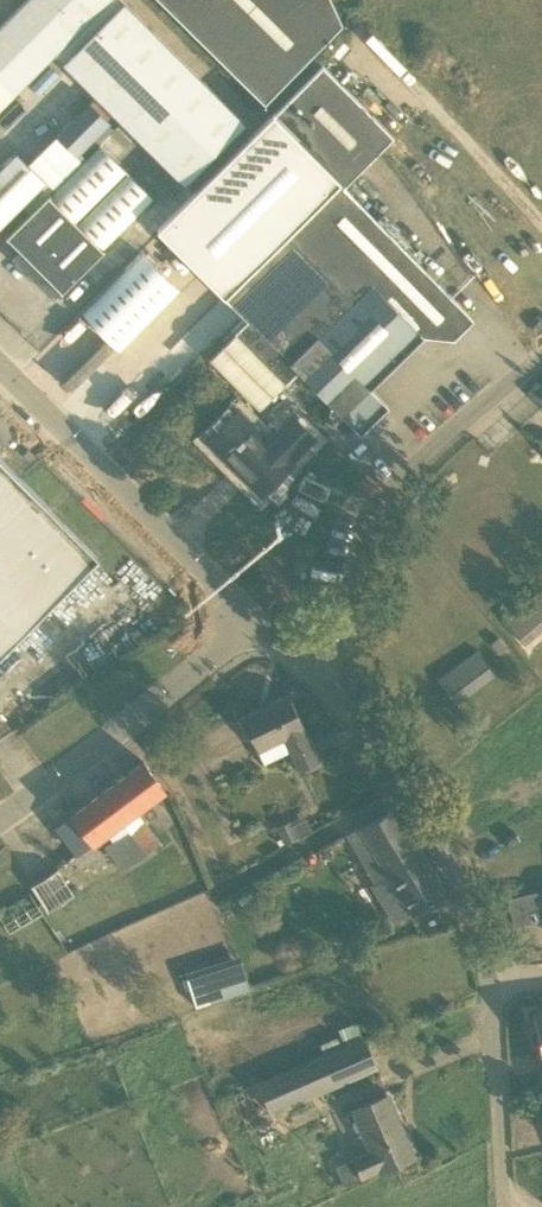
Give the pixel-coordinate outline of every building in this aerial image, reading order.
[(122,0),(26,0),(0,26),(0,106),(54,52),(186,181),(245,122),(122,0)] [(266,100),(344,22),(334,0),(164,0),(266,100)] [(323,66),(273,117),(176,210),(243,279),(339,184),(342,187),(346,184),(393,137),(323,66)] [(88,99),(54,133),(55,134),(77,156),(111,121),(108,119),(90,100),(88,99)] [(52,193),(51,192),(6,235),(20,249),(12,257),(47,292),(55,284),(62,291),(106,247),(105,246),(152,198),(141,187),(99,146),(52,193)] [(46,180),(17,151),(0,167),(0,226),(46,180)] [(342,187),(339,184),(288,236),(243,279),(224,297),(236,308),(246,318),(235,328),(285,378),(297,367),(360,431),(386,405),(368,387),(422,334),(423,335),(454,338),(473,319),(456,302),(342,187)] [(269,441),(236,409),(211,435),(251,475),(247,479),(262,493),(291,464),(289,461),(313,436),(294,417),(269,441)] [(99,555),(0,457),(0,654),(99,555)] [(541,628),(541,595),(507,623),(524,643),(541,628)] [(456,701),(495,674),(479,650),(440,678),(456,701)] [(320,760),(288,694),(242,716),(258,750),(283,739),(298,770),(320,760)] [(127,864),(152,847),(155,845),(135,813),(167,791),(144,761),(72,814),(72,815),(58,826),(78,853),(106,833),(111,840),(127,864)] [(412,915),(449,893),(395,805),(346,835),(354,848),(376,885),(388,878),(412,915)] [(299,836),(293,823),(292,822),(278,828),(285,843),(299,836)] [(280,881),(312,864),(307,853),(275,870),(280,881)] [(49,910),(75,894),(58,868),(32,885),(49,910)] [(44,913),(31,891),(0,910),(0,915),(11,933),(44,913)] [(191,1004),(247,986),(236,953),(181,971),(191,1004)] [(533,1015),(541,1059),(541,1013),(533,1015)] [(272,1111),(376,1066),(364,1037),(260,1083),(272,1111)] [(353,1156),(363,1177),(415,1155),(388,1094),(352,1109),(369,1148),(353,1156)]
